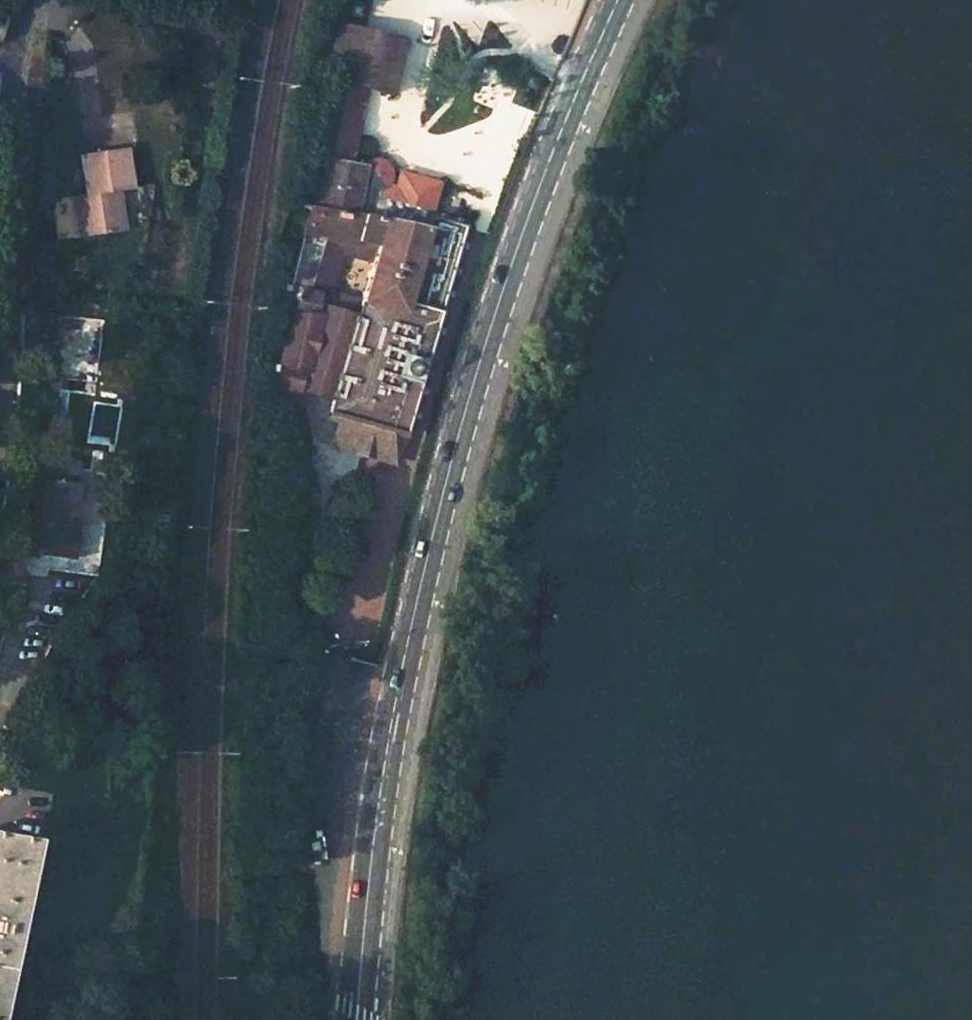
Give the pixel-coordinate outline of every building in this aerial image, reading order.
[(369,30),(400,38),(409,23),(425,28),(434,3),(424,0),(379,0),(369,30)] [(365,83),(390,91),(400,38),(369,30),(339,23),(330,74),(365,83)] [(351,162),(365,83),(330,74),(315,155),(329,158),(351,162)] [(64,201),(76,244),(119,232),(110,192),(126,188),(114,148),(68,160),(79,199),(64,201)] [(296,397),(298,392),(335,399),(331,415),(350,419),(341,450),(397,466),(405,434),(410,435),(466,224),(434,217),(440,192),(400,181),(396,196),(384,193),(386,186),(387,184),(388,179),(388,174),(386,169),(384,167),(378,164),(373,163),(368,164),(366,166),(351,162),(329,158),(318,208),(292,288),(300,290),(272,390),(296,397)] [(40,479),(29,553),(70,561),(81,487),(40,479)] [(30,845),(0,839),(0,992),(30,845)]
